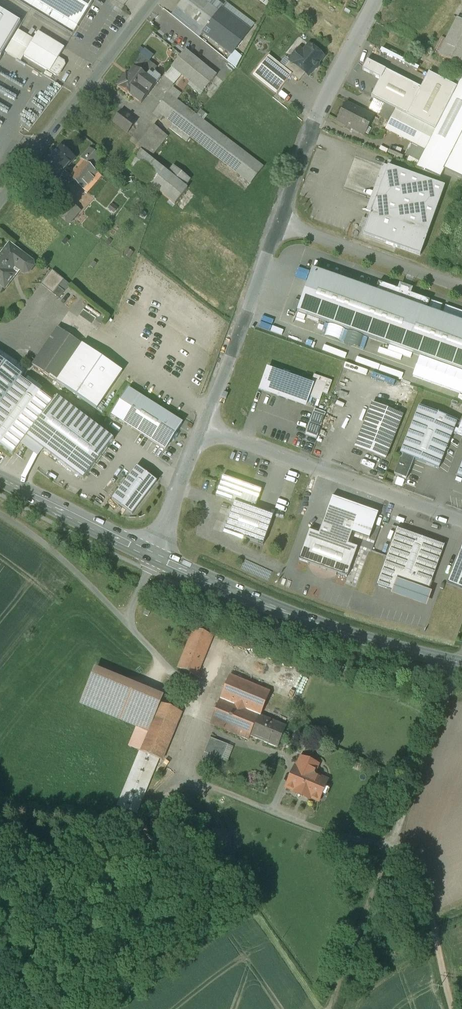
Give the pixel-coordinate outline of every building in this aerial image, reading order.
[(73,35),(94,0),(16,0),(73,35)] [(186,0),(183,0),(177,8),(206,30),(207,30),(213,21),(186,0)] [(213,21),(220,13),(219,12),(203,0),(186,0),(213,21)] [(289,9),(296,1),(295,0),(282,0),(280,3),(289,9)] [(213,21),(207,30),(206,30),(203,34),(232,55),(250,31),(221,9),(219,12),(220,13),(213,21)] [(1,58),(0,57),(4,51),(21,23),(0,10),(0,60),(1,58)] [(439,55),(461,66),(461,65),(461,21),(457,19),(439,55)] [(33,40),(18,31),(5,52),(21,61),(24,56),(23,56),(33,40)] [(65,48),(38,32),(33,40),(23,56),(24,56),(56,76),(59,75),(65,66),(64,62),(58,59),(65,48)] [(324,57),(309,45),(303,52),(300,49),(290,61),(306,74),(309,76),(314,69),(317,69),(319,66),(319,64),(324,57)] [(216,76),(186,51),(172,67),(182,75),(203,93),(216,76)] [(157,68),(141,55),(132,67),(134,69),(134,68),(149,79),(152,75),(157,68)] [(284,69),(268,56),(253,75),(277,94),(292,76),(284,69)] [(306,74),(290,61),(284,69),(292,76),(299,82),(306,74)] [(386,71),(367,61),(362,70),(380,79),(371,97),(374,98),(385,104),(396,110),(407,115),(421,88),(386,71)] [(13,83),(5,98),(35,114),(49,88),(30,78),(32,74),(18,66),(10,81),(13,83)] [(182,75),(172,67),(161,81),(171,89),(182,75)] [(149,79),(134,68),(134,69),(128,76),(126,75),(117,86),(141,104),(156,85),(149,79)] [(457,88),(429,73),(421,88),(407,115),(415,120),(435,130),(457,88)] [(161,78),(155,74),(153,77),(152,75),(149,79),(156,85),(161,78)] [(426,148),(419,161),(417,166),(416,169),(440,179),(444,170),(461,179),(461,78),(457,88),(435,130),(426,148)] [(181,95),(173,88),(168,94),(177,101),(181,95)] [(177,101),(168,94),(156,111),(161,115),(173,124),(190,138),(251,184),(263,167),(197,116),(177,101)] [(379,115),(385,104),(374,98),(369,110),(379,115)] [(371,116),(346,103),(337,121),(360,133),(364,126),(365,127),(371,116)] [(396,110),(385,104),(379,115),(378,117),(389,123),(396,110)] [(407,115),(396,110),(389,123),(386,130),(405,140),(406,138),(415,120),(407,115)] [(136,122),(122,111),(113,122),(128,133),(136,122)] [(371,116),(365,127),(368,128),(374,117),(371,116)] [(435,130),(415,120),(406,138),(412,141),(426,148),(435,130)] [(190,138),(173,124),(169,129),(186,142),(190,138)] [(154,126),(136,148),(141,152),(150,159),(168,138),(154,126)] [(365,127),(364,126),(360,133),(365,135),(365,134),(368,135),(371,130),(368,128),(365,127)] [(419,161),(426,148),(412,141),(405,155),(410,157),(410,156),(419,161)] [(61,148),(43,168),(64,186),(71,179),(71,178),(63,172),(74,159),(61,148)] [(100,157),(90,148),(81,159),(85,163),(91,168),(100,157)] [(150,159),(141,152),(128,167),(158,191),(175,205),(188,189),(185,188),(168,173),(150,159)] [(419,161),(410,156),(410,157),(408,161),(417,166),(419,161)] [(91,168),(85,163),(71,178),(71,179),(87,193),(102,176),(91,168)] [(371,212),(387,167),(383,165),(366,211),(371,212)] [(191,181),(173,166),(168,173),(185,188),(191,181)] [(445,187),(388,167),(387,167),(371,212),(371,213),(368,221),(369,221),(365,230),(363,236),(386,244),(420,256),(426,239),(445,187)] [(71,203),(59,216),(69,224),(72,220),(80,211),(71,203)] [(365,230),(369,221),(368,221),(363,219),(360,228),(365,230)] [(0,257),(0,286),(4,289),(13,278),(8,274),(16,264),(19,267),(20,270),(24,273),(28,272),(33,267),(32,262),(9,245),(0,257)] [(312,270),(297,313),(461,372),(461,324),(375,293),(312,270)] [(64,281),(52,271),(41,285),(53,294),(59,287),(64,281)] [(203,284),(194,277),(190,282),(199,289),(203,284)] [(70,285),(64,281),(59,287),(65,292),(70,285)] [(400,291),(378,284),(375,293),(426,311),(430,302),(408,294),(409,291),(401,288),(400,291)] [(59,287),(53,294),(59,299),(65,292),(59,287)] [(77,294),(72,290),(65,299),(70,303),(77,294)] [(58,328),(32,366),(57,383),(83,345),(58,328)] [(122,372),(83,345),(57,383),(97,410),(122,372)] [(0,351),(0,364),(20,379),(27,370),(0,351)] [(20,379),(0,364),(0,406),(20,379)] [(313,386),(267,369),(260,390),(305,407),(313,386)] [(0,406),(0,446),(13,456),(21,445),(27,437),(44,451),(84,481),(114,441),(57,398),(53,403),(20,379),(0,406)] [(182,424),(128,390),(112,415),(166,450),(172,440),(175,442),(179,436),(176,434),(182,424)] [(403,416),(373,404),(355,448),(385,460),(403,416)] [(457,422),(419,407),(400,455),(403,456),(414,460),(438,470),(457,422)] [(44,451),(27,437),(21,445),(38,459),(44,451)] [(403,456),(401,460),(400,459),(394,475),(406,480),(414,460),(403,456)] [(137,467),(112,501),(132,516),(157,482),(137,467)] [(262,491),(223,477),(216,496),(235,503),(224,532),(263,546),(274,517),(255,510),(262,491)] [(359,518),(329,507),(319,535),(309,531),(299,560),(347,578),(358,548),(349,544),(359,518)] [(417,536),(397,529),(376,586),(392,592),(397,579),(428,590),(444,546),(417,536)] [(461,589),(461,547),(457,561),(447,583),(461,589)] [(433,592),(397,579),(392,592),(391,594),(427,608),(433,592)] [(194,629),(178,669),(196,677),(213,637),(194,629)] [(96,668),(93,676),(159,703),(163,695),(140,686),(96,668)] [(270,692),(230,675),(210,725),(248,740),(250,737),(259,715),(260,716),(270,692)] [(148,731),(159,703),(93,676),(81,704),(137,727),(148,731)] [(148,732),(140,751),(159,759),(162,761),(182,713),(160,704),(148,732)] [(260,716),(259,715),(250,737),(277,748),(286,727),(260,716)] [(129,747),(140,751),(148,732),(137,727),(129,747)] [(225,744),(210,738),(204,753),(219,759),(225,744)] [(233,747),(225,744),(219,759),(227,763),(233,747)] [(159,759),(140,751),(117,807),(136,814),(159,759)] [(318,765),(301,758),(294,774),(293,774),(287,788),(318,801),(327,781),(315,776),(314,774),(318,765)] [(218,831),(211,835),(218,849),(225,846),(218,831)]
